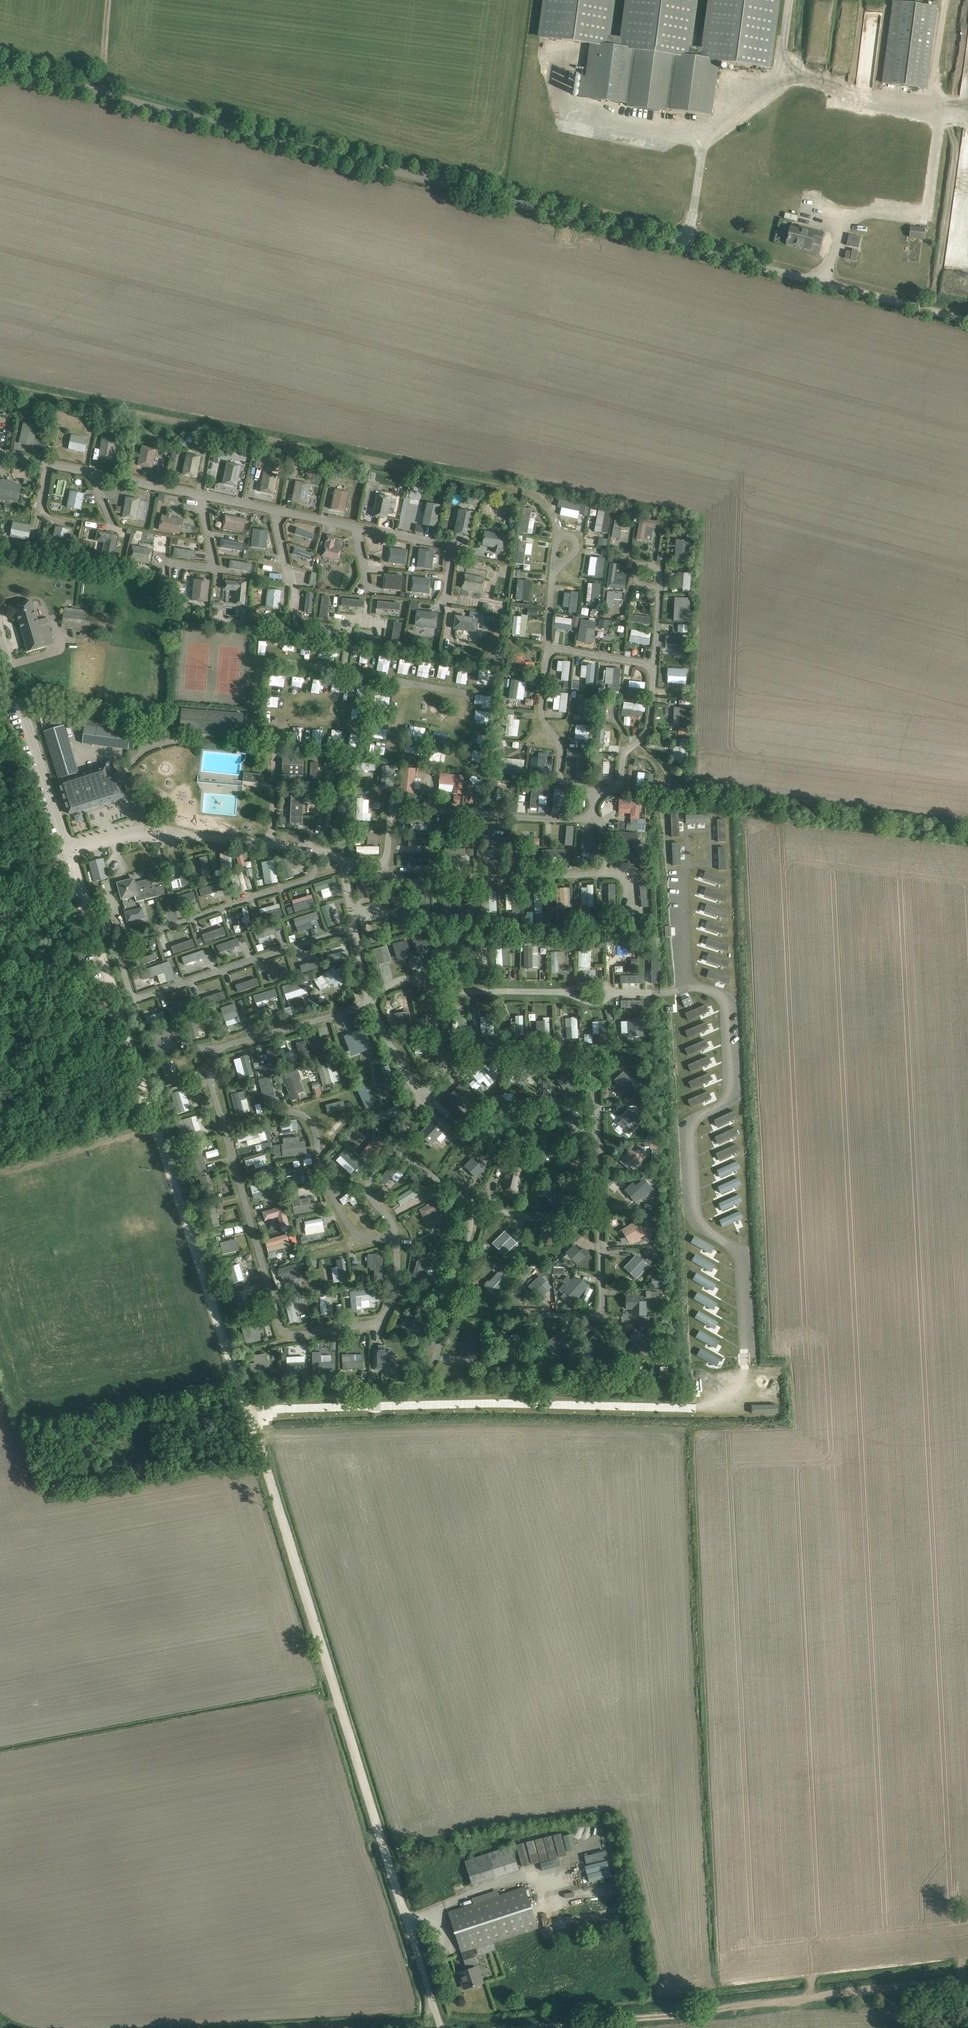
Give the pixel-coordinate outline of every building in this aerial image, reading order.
[(701,47),(685,45),(691,0),(624,0),(620,36),(604,34),(608,0),(542,0),(537,35),(589,42),(582,98),(627,104),(626,107),(667,112),(667,110),(712,116),(719,62),(771,69),(780,0),(707,0),(701,47)] [(938,7),(893,1),(882,83),(927,89),(938,7)] [(701,145),(723,129),(719,124),(698,140),(701,145)] [(926,227),(910,226),(909,237),(925,239),(926,227)] [(820,244),(822,235),(799,228),(798,231),(790,229),(789,233),(786,243),(796,246),(797,244),(802,245),(801,247),(810,249),(812,242),(820,244)] [(846,245),(858,248),(861,237),(849,234),(846,245)] [(844,258),(850,260),(855,261),(858,251),(852,250),(852,252),(846,251),(844,258)] [(24,423),(19,443),(34,446),(38,426),(24,423)] [(72,435),(70,442),(76,443),(74,450),(85,453),(88,438),(72,435)] [(103,437),(99,457),(113,459),(116,439),(103,437)] [(142,446),(138,465),(152,468),(157,449),(142,446)] [(187,454),(183,473),(184,474),(185,475),(187,475),(188,475),(192,475),(192,476),(196,477),(197,476),(198,473),(197,471),(200,457),(187,454)] [(227,463),(223,483),(225,483),(225,484),(228,484),(233,485),(237,486),(237,485),(238,482),(238,481),(241,465),(227,463)] [(369,470),(368,480),(371,480),(374,478),(376,472),(369,470)] [(263,472),(260,492),(274,494),(278,474),(263,472)] [(15,485),(13,481),(2,479),(0,480),(0,497),(18,501),(21,486),(15,485)] [(296,481),(292,501),(306,504),(310,484),(296,481)] [(335,489),(331,509),(345,512),(349,492),(335,489)] [(69,497),(67,507),(81,510),(85,493),(78,492),(77,498),(69,497)] [(377,494),(372,516),(387,519),(389,507),(394,509),(396,502),(390,501),(391,497),(377,494)] [(126,497),(123,517),(137,520),(140,499),(126,497)] [(185,507),(194,509),(196,500),(187,498),(185,507)] [(513,499),(511,506),(516,508),(519,502),(513,499)] [(580,511),(581,504),(559,500),(558,507),(580,511)] [(427,503),(422,524),(437,527),(441,506),(427,503)] [(459,509),(455,531),(457,532),(457,533),(462,534),(462,533),(470,534),(474,512),(466,510),(466,509),(465,508),(464,508),(463,508),(462,509),(459,509)] [(519,531),(527,533),(531,509),(523,508),(519,531)] [(611,512),(598,510),(595,531),(608,533),(611,512)] [(623,516),(616,514),(612,536),(619,538),(623,516)] [(162,516),(159,530),(180,535),(183,520),(171,517),(163,515),(162,516)] [(225,515),(223,529),(243,533),(245,519),(225,515)] [(640,519),(636,540),(643,541),(646,528),(654,530),(656,522),(640,519)] [(13,522),(11,536),(28,540),(31,525),(13,522)] [(417,525),(415,531),(424,533),(425,527),(417,525)] [(311,539),(313,532),(295,526),(293,534),(311,539)] [(54,533),(52,542),(67,545),(70,529),(63,528),(62,534),(54,533)] [(253,528),(251,547),(266,549),(268,530),(253,528)] [(99,530),(96,540),(105,542),(103,551),(115,554),(120,535),(99,530)] [(485,531),(482,546),(494,547),(493,552),(499,553),(500,548),(503,549),(505,534),(485,531)] [(327,536),(322,556),(334,559),(334,560),(338,561),(339,560),(340,557),(340,556),(342,550),(334,548),(333,548),(336,538),(327,536)] [(241,550),(242,541),(219,539),(219,548),(241,550)] [(690,540),(677,540),(676,560),(689,560),(690,540)] [(532,543),(519,542),(517,563),(524,564),(525,553),(531,554),(532,543)] [(134,545),(131,559),(150,564),(154,549),(134,545)] [(173,548),(172,556),(194,557),(195,549),(173,548)] [(390,548),(388,562),(406,565),(408,550),(390,548)] [(420,549),(417,567),(431,569),(434,551),(420,549)] [(605,557),(598,556),(595,576),(602,577),(605,557)] [(228,569),(250,570),(250,561),(228,560),(228,569)] [(609,564),(607,588),(625,590),(625,583),(614,581),(616,565),(609,564)] [(310,572),(309,584),(316,585),(317,573),(310,572)] [(691,572),(684,572),(683,591),(690,591),(691,572)] [(384,574),(383,589),(401,590),(402,576),(384,574)] [(465,574),(462,588),(482,593),(485,578),(465,574)] [(412,577),(411,592),(429,593),(430,579),(412,577)] [(194,579),(192,600),(207,601),(209,580),(194,579)] [(226,580),(225,589),(236,590),(235,603),(244,604),(245,600),(249,601),(249,595),(245,595),(247,582),(226,580)] [(531,581),(518,580),(516,599),(529,601),(531,581)] [(600,585),(593,584),(591,606),(598,606),(600,585)] [(268,589),(266,607),(280,609),(282,591),(268,589)] [(578,592),(571,591),(569,611),(576,611),(578,592)] [(607,592),(605,610),(613,611),(613,600),(621,601),(621,595),(614,594),(614,593),(607,592)] [(314,594),(306,593),(304,612),(312,613),(314,594)] [(330,597),(322,596),(319,618),(327,619),(330,597)] [(673,619),(689,620),(690,598),(675,597),(673,619)] [(364,607),(364,600),(342,598),(342,606),(364,607)] [(24,603),(15,606),(28,652),(38,649),(54,644),(48,623),(38,625),(36,619),(31,601),(24,603)] [(399,610),(400,603),(378,601),(377,608),(399,610)] [(89,625),(110,628),(112,612),(103,611),(103,613),(65,608),(63,623),(62,627),(88,630),(89,625)] [(179,608),(174,610),(176,616),(182,613),(179,608)] [(417,610),(416,626),(436,628),(438,612),(417,610)] [(456,615),(454,629),(476,632),(478,618),(482,618),(483,613),(470,610),(469,617),(456,615)] [(629,613),(628,621),(650,625),(651,616),(629,613)] [(521,616),(514,616),(512,633),(526,635),(528,615),(521,615),(521,616)] [(555,623),(571,626),(572,619),(556,616),(555,623)] [(578,640),(592,643),(596,622),(582,620),(578,640)] [(599,628),(608,629),(609,622),(600,620),(599,628)] [(402,623),(394,622),(391,644),(399,645),(402,623)] [(339,640),(340,632),(318,629),(317,637),(339,640)] [(649,645),(651,632),(632,629),(630,642),(649,645)] [(379,645),(380,637),(358,634),(357,642),(379,645)] [(666,637),(665,645),(679,646),(678,656),(686,657),(688,639),(666,637)] [(506,669),(533,672),(534,662),(525,661),(522,658),(522,655),(508,654),(506,669)] [(395,659),(366,658),(366,667),(395,668),(395,659)] [(561,680),(568,681),(570,662),(563,661),(561,680)] [(428,680),(430,669),(428,669),(429,663),(418,662),(416,678),(428,680)] [(586,684),(593,684),(595,664),(588,664),(586,684)] [(612,691),(619,691),(621,669),(606,668),(605,683),(608,683),(608,688),(612,688),(612,691)] [(668,668),(668,676),(686,677),(687,669),(668,668)] [(276,693),(286,689),(281,675),(271,679),(276,693)] [(296,678),(296,688),(308,688),(308,678),(296,678)] [(509,698),(523,700),(526,681),(511,679),(509,698)] [(330,692),(331,681),(314,680),(313,691),(330,692)] [(644,697),(645,683),(629,682),(627,695),(644,697)] [(559,711),(566,712),(568,694),(555,693),(553,709),(559,710),(559,711)] [(479,706),(489,707),(490,695),(480,695),(479,706)] [(583,719),(590,720),(592,700),(585,699),(583,719)] [(598,720),(605,721),(607,702),(600,702),(598,720)] [(642,711),(645,712),(646,705),(624,702),(622,716),(630,717),(633,716),(641,717),(642,711)] [(686,708),(674,707),(674,724),(686,724),(686,708)] [(182,708),(180,729),(241,734),(243,713),(182,708)] [(506,735),(517,736),(519,720),(513,719),(514,715),(508,714),(506,735)] [(128,750),(130,731),(131,727),(122,725),(99,722),(85,720),(85,725),(82,743),(128,750)] [(575,738),(589,740),(591,726),(576,724),(575,738)] [(44,731),(59,779),(79,773),(64,725),(44,731)] [(425,739),(426,729),(412,726),(410,737),(425,739)] [(596,745),(603,745),(604,727),(597,726),(596,745)] [(685,743),(679,743),(679,747),(674,747),(673,759),(679,759),(679,762),(685,763),(685,743)] [(287,771),(282,771),(281,782),(303,782),(304,758),(282,757),(282,767),(287,767),(287,771)] [(531,757),(529,776),(544,777),(546,759),(531,757)] [(595,780),(602,780),(603,758),(596,757),(595,780)] [(325,758),(325,767),(347,768),(347,760),(325,758)] [(576,778),(587,779),(589,761),(580,760),(579,765),(577,770),(576,778)] [(357,762),(356,770),(375,771),(375,763),(357,762)] [(380,787),(387,787),(389,766),(382,765),(380,787)] [(501,765),(500,773),(523,774),(523,766),(501,765)] [(108,773),(106,766),(58,781),(68,813),(107,802),(125,796),(117,771),(108,773)] [(398,793),(413,794),(416,769),(400,767),(398,793)] [(454,793),(461,794),(463,774),(440,772),(439,782),(455,784),(454,793)] [(244,773),(243,781),(261,783),(262,775),(244,773)] [(653,774),(646,773),(644,791),(651,791),(653,774)] [(339,798),(346,798),(348,775),(340,775),(339,798)] [(488,800),(496,801),(498,780),(491,779),(488,800)] [(466,802),(473,803),(475,784),(468,783),(466,802)] [(530,807),(538,808),(539,794),(547,795),(548,785),(533,783),(530,807)] [(659,785),(659,792),(678,794),(679,786),(659,785)] [(552,810),(558,811),(558,810),(565,811),(568,790),(555,788),(552,810)] [(291,793),(290,823),(303,823),(304,794),(291,793)] [(620,799),(619,812),(631,813),(630,823),(627,823),(626,829),(638,830),(640,801),(620,799)] [(337,826),(344,827),(346,804),(338,803),(337,826)] [(679,814),(671,815),(672,837),(680,837),(679,814)] [(410,815),(410,824),(430,825),(430,817),(410,815)] [(710,815),(686,816),(686,824),(711,822),(710,815)] [(725,819),(718,820),(718,842),(726,842),(725,819)] [(565,844),(572,845),(574,827),(567,826),(565,844)] [(617,831),(616,846),(628,847),(628,852),(637,852),(638,832),(617,831)] [(449,832),(449,840),(471,841),(471,833),(449,832)] [(483,834),(482,842),(505,843),(505,835),(483,834)] [(582,852),(594,852),(595,834),(588,834),(588,841),(582,841),(582,852)] [(409,837),(409,845),(429,846),(429,838),(409,837)] [(680,843),(672,843),(673,865),(681,865),(680,843)] [(357,846),(357,854),(378,854),(378,846),(357,846)] [(726,847),(718,847),(719,870),(727,870),(726,847)] [(445,848),(445,856),(465,856),(465,848),(445,848)] [(542,849),(543,857),(565,856),(564,848),(542,849)] [(477,849),(478,857),(498,857),(498,849),(477,849)] [(510,850),(510,858),(531,857),(530,849),(510,850)] [(226,868),(232,867),(230,851),(224,852),(226,868)] [(238,867),(245,866),(242,851),(236,852),(238,867)] [(204,879),(212,877),(207,856),(199,857),(204,879)] [(286,879),(294,877),(288,856),(280,858),(286,879)] [(103,858),(89,862),(94,881),(108,878),(103,858)] [(408,858),(409,866),(429,866),(429,858),(408,858)] [(265,884),(278,882),(274,860),(262,862),(265,884)] [(623,861),(619,868),(639,878),(643,871),(623,861)] [(173,888),(190,884),(185,862),(177,864),(180,878),(171,880),(173,888)] [(706,871),(704,878),(725,886),(727,878),(706,871)] [(130,879),(117,883),(121,899),(134,896),(136,902),(146,899),(158,896),(165,894),(162,882),(160,872),(149,875),(150,879),(131,883),(130,879)] [(236,893),(247,889),(242,872),(230,875),(236,893)] [(359,898),(367,896),(363,876),(355,878),(359,898)] [(314,884),(317,891),(336,885),(334,877),(314,884)] [(199,889),(202,897),(223,890),(221,882),(199,889)] [(582,905),(587,905),(587,907),(593,907),(593,885),(587,885),(587,888),(582,888),(582,905)] [(647,886),(640,886),(642,907),(649,907),(647,886)] [(557,908),(568,908),(567,887),(556,888),(557,908)] [(294,892),(295,898),(311,894),(310,888),(294,892)] [(706,888),(704,895),(725,902),(727,895),(706,888)] [(535,910),(542,910),(541,889),(534,890),(535,910)] [(172,898),(175,905),(196,898),(194,891),(172,898)] [(444,914),(452,914),(451,892),(443,893),(444,914)] [(513,912),(520,912),(519,892),(512,892),(513,912)] [(422,915),(430,914),(429,894),(421,894),(422,915)] [(293,902),(295,911),(315,905),(313,897),(293,902)] [(328,926),(336,923),(329,904),(321,906),(328,926)] [(707,905),(704,912),(726,919),(728,911),(707,905)] [(260,911),(262,920),(282,915),(280,906),(260,911)] [(142,908),(125,912),(127,922),(145,918),(142,908)] [(241,927),(246,926),(246,923),(251,922),(247,908),(243,909),(243,912),(238,914),(241,927)] [(405,931),(413,930),(411,909),(403,910),(405,931)] [(294,918),(298,931),(313,927),(311,921),(319,919),(317,911),(294,918)] [(221,915),(209,919),(211,925),(223,921),(221,915)] [(708,921),(705,928),(726,935),(729,928),(708,921)] [(253,932),(256,940),(277,933),(274,925),(253,932)] [(202,933),(205,941),(226,934),(223,926),(202,933)] [(417,952),(431,948),(427,933),(412,937),(417,952)] [(216,945),(219,952),(240,945),(237,937),(216,945)] [(708,937),(706,945),(727,951),(729,944),(708,937)] [(171,945),(174,953),(195,946),(193,938),(171,945)] [(397,958),(411,954),(407,939),(392,943),(397,958)] [(442,964),(450,963),(448,942),(440,943),(442,964)] [(635,955),(634,942),(614,943),(614,949),(624,949),(624,955),(635,955)] [(480,943),(467,943),(468,969),(477,968),(477,967),(482,967),(480,943)] [(378,964),(392,960),(388,945),(374,949),(378,964)] [(538,946),(525,947),(525,968),(538,968),(538,946)] [(502,947),(495,947),(496,965),(508,965),(507,948),(502,949),(502,947)] [(182,957),(185,964),(206,957),(203,949),(182,957)] [(349,957),(347,950),(327,955),(329,962),(349,957)] [(591,951),(579,950),(578,967),(591,967),(591,951)] [(562,951),(551,952),(551,973),(559,972),(559,962),(563,962),(562,951)] [(132,960),(135,968),(156,960),(154,952),(132,960)] [(708,954),(706,961),(727,968),(730,961),(708,954)] [(300,964),(303,972),(322,966),(320,959),(300,964)] [(141,971),(144,979),(165,972),(168,981),(176,979),(170,961),(141,971)] [(660,961),(652,961),(652,983),(660,983),(660,961)] [(345,982),(334,967),(315,980),(322,989),(332,983),(334,986),(339,983),(340,985),(345,982)] [(268,974),(270,981),(290,976),(288,968),(268,974)] [(709,970),(707,977),(728,984),(730,977),(709,970)] [(643,983),(643,975),(621,975),(621,983),(643,983)] [(236,984),(239,992),(260,985),(257,977),(236,984)] [(307,991),(304,979),(283,986),(286,997),(307,991)] [(277,995),(275,988),(254,995),(257,1007),(267,1003),(266,999),(277,995)] [(202,997),(205,1005),(226,998),(224,990),(202,997)] [(691,997),(682,1001),(685,1007),(694,1004),(691,997)] [(643,1008),(643,1000),(621,1000),(621,1008),(643,1008)] [(168,1008),(171,1016),(192,1010),(190,1002),(168,1008)] [(240,1021),(235,1003),(221,1007),(227,1025),(240,1021)] [(706,1004),(686,1013),(688,1020),(709,1011),(706,1004)] [(144,1017),(147,1025),(165,1019),(163,1011),(144,1017)] [(400,1022),(401,1032),(414,1031),(412,1011),(404,1012),(405,1022),(400,1022)] [(487,1036),(494,1035),(494,1013),(486,1013),(487,1036)] [(459,1035),(467,1035),(466,1015),(459,1015),(459,1035)] [(191,1038),(199,1036),(193,1016),(186,1018),(191,1038)] [(441,1016),(433,1016),(434,1035),(442,1034),(441,1016)] [(537,1034),(550,1034),(549,1017),(543,1017),(544,1020),(537,1020),(537,1034)] [(629,1035),(643,1035),(642,1017),(628,1018),(628,1021),(621,1021),(622,1034),(629,1033),(629,1035)] [(567,1038),(578,1038),(577,1018),(566,1019),(567,1038)] [(599,1041),(607,1040),(606,1020),(593,1020),(593,1034),(599,1034),(599,1041)] [(706,1022),(685,1031),(688,1038),(709,1029),(706,1022)] [(344,1036),(351,1054),(370,1047),(363,1028),(344,1036)] [(301,1061),(310,1059),(305,1040),(296,1042),(301,1061)] [(706,1040),(685,1048),(688,1055),(709,1046),(706,1040)] [(432,1049),(432,1041),(413,1042),(413,1050),(432,1049)] [(276,1047),(267,1049),(270,1064),(259,1066),(261,1075),(282,1070),(276,1047)] [(246,1077),(253,1075),(248,1054),(240,1056),(246,1077)] [(709,1056),(688,1065),(691,1072),(712,1063),(709,1056)] [(324,1087),(332,1084),(332,1083),(340,1081),(338,1070),(332,1072),(330,1063),(327,1064),(326,1060),(317,1062),(324,1087)] [(166,1085),(174,1083),(167,1061),(160,1063),(166,1085)] [(513,1071),(509,1075),(510,1076),(510,1077),(510,1078),(510,1079),(511,1080),(511,1081),(512,1081),(513,1081),(513,1082),(514,1082),(515,1082),(520,1078),(523,1082),(527,1078),(528,1080),(531,1077),(530,1075),(531,1075),(532,1076),(537,1072),(529,1063),(524,1067),(520,1063),(519,1061),(515,1065),(516,1067),(512,1070),(513,1071)] [(283,1073),(294,1070),(293,1064),(282,1067),(283,1073)] [(390,1088),(398,1085),(389,1065),(382,1068),(390,1088)] [(477,1072),(471,1077),(478,1085),(484,1080),(487,1084),(495,1078),(501,1073),(494,1065),(488,1069),(485,1065),(477,1072)] [(560,1075),(555,1079),(564,1089),(567,1087),(571,1091),(585,1077),(577,1068),(574,1070),(569,1065),(559,1074),(560,1075)] [(300,1098),(299,1093),(304,1091),(297,1070),(285,1074),(293,1100),(300,1098)] [(623,1072),(614,1080),(619,1085),(624,1090),(623,1092),(628,1097),(638,1087),(628,1077),(623,1072)] [(709,1073),(689,1082),(692,1089),(712,1080),(709,1073)] [(265,1107),(277,1104),(270,1076),(259,1079),(265,1107)] [(366,1108),(374,1105),(365,1085),(357,1089),(366,1108)] [(452,1098),(447,1103),(454,1109),(458,1104),(462,1108),(474,1095),(465,1086),(461,1091),(457,1088),(450,1096),(452,1098)] [(543,1089),(543,1099),(550,1100),(551,1090),(543,1089)] [(191,1109),(185,1090),(171,1094),(177,1113),(191,1109)] [(236,1115),(244,1113),(241,1100),(248,1098),(246,1090),(231,1094),(236,1115)] [(709,1091),(688,1100),(691,1107),(712,1098),(709,1091)] [(331,1115),(333,1107),(315,1104),(314,1112),(331,1115)] [(378,1114),(381,1122),(401,1113),(398,1105),(378,1114)] [(621,1120),(618,1123),(628,1134),(644,1118),(632,1107),(621,1119),(621,1120)] [(571,1113),(563,1120),(574,1132),(576,1130),(584,1123),(587,1120),(576,1108),(571,1113)] [(734,1111),(714,1120),(717,1127),(738,1118),(734,1111)] [(182,1135),(200,1129),(196,1116),(178,1121),(182,1135)] [(458,1117),(453,1123),(462,1131),(467,1125),(458,1117)] [(281,1121),(283,1131),(298,1129),(296,1119),(281,1121)] [(433,1120),(420,1134),(430,1144),(444,1130),(433,1120)] [(736,1128),(715,1137),(718,1144),(739,1134),(736,1128)] [(237,1135),(238,1142),(259,1137),(258,1130),(237,1135)] [(371,1160),(386,1143),(376,1135),(361,1152),(371,1160)] [(305,1140),(299,1141),(299,1136),(283,1137),(283,1143),(274,1144),(275,1157),(307,1154),(305,1140)] [(553,1141),(547,1145),(551,1150),(557,1145),(553,1141)] [(737,1144),(716,1154),(720,1160),(740,1151),(737,1144)] [(198,1171),(207,1169),(200,1147),(191,1150),(198,1171)] [(355,1169),(360,1164),(345,1149),(340,1155),(355,1169)] [(624,1157),(621,1160),(628,1167),(631,1164),(635,1167),(644,1158),(640,1154),(638,1156),(630,1149),(623,1157),(624,1157)] [(246,1160),(248,1166),(266,1160),(264,1154),(246,1160)] [(477,1177),(483,1170),(472,1159),(465,1166),(477,1177)] [(500,1159),(497,1164),(504,1168),(507,1163),(500,1159)] [(738,1161),(717,1170),(721,1177),(741,1168),(738,1161)] [(403,1173),(392,1164),(379,1180),(386,1185),(392,1178),(397,1182),(403,1173)] [(502,1188),(517,1191),(523,1169),(508,1166),(502,1188)] [(310,1174),(303,1175),(302,1168),(293,1169),(294,1176),(289,1177),(290,1185),(311,1182),(310,1174)] [(206,1198),(215,1196),(209,1176),(200,1178),(206,1198)] [(739,1177),(718,1187),(721,1193),(742,1184),(739,1177)] [(273,1193),(269,1181),(250,1187),(254,1198),(273,1193)] [(633,1183),(625,1190),(636,1202),(644,1195),(645,1194),(647,1195),(653,1190),(644,1181),(637,1187),(633,1183)] [(421,1193),(417,1185),(397,1198),(401,1205),(421,1193)] [(557,1187),(556,1203),(581,1203),(581,1186),(557,1187)] [(739,1194),(719,1203),(722,1210),(743,1201),(739,1194)] [(300,1197),(291,1199),(294,1215),(317,1211),(315,1203),(302,1206),(300,1197)] [(436,1200),(420,1209),(424,1216),(428,1223),(437,1219),(437,1220),(445,1216),(436,1200)] [(214,1228),(220,1226),(214,1204),(208,1205),(214,1228)] [(281,1227),(289,1225),(283,1205),(262,1211),(265,1220),(278,1216),(281,1227)] [(740,1211),(720,1220),(723,1227),(743,1218),(740,1211)] [(305,1227),(306,1235),(325,1231),(322,1218),(304,1221),(305,1227)] [(637,1220),(621,1230),(630,1244),(646,1234),(637,1220)] [(505,1231),(493,1244),(504,1255),(517,1243),(505,1231)] [(265,1240),(269,1252),(290,1246),(286,1233),(265,1240)] [(695,1236),(692,1242),(711,1253),(715,1247),(695,1236)] [(223,1254),(239,1250),(236,1238),(220,1242),(223,1254)] [(574,1245),(567,1252),(578,1264),(581,1268),(584,1265),(592,1258),(583,1249),(580,1252),(574,1245)] [(647,1248),(642,1251),(646,1257),(651,1254),(647,1248)] [(375,1277),(383,1277),(383,1253),(375,1253),(368,1253),(368,1266),(370,1266),(370,1269),(375,1269),(375,1277)] [(696,1254),(692,1261),(711,1272),(715,1266),(696,1254)] [(636,1255),(624,1268),(636,1278),(641,1274),(652,1262),(648,1258),(645,1261),(643,1260),(642,1261),(636,1255)] [(413,1277),(426,1281),(433,1262),(419,1257),(413,1277)] [(341,1285),(348,1284),(344,1258),(336,1259),(341,1285)] [(230,1284),(243,1280),(238,1264),(232,1266),(231,1263),(225,1265),(230,1284)] [(501,1271),(499,1273),(507,1281),(515,1272),(505,1263),(499,1269),(501,1271)] [(300,1277),(297,1264),(278,1269),(278,1270),(277,1271),(279,1275),(280,1275),(280,1277),(281,1276),(283,1282),(300,1277)] [(484,1287),(495,1297),(508,1282),(507,1281),(499,1273),(498,1272),(489,1281),(487,1281),(484,1284),(484,1286),(484,1287)] [(697,1273),(693,1280),(713,1291),(716,1284),(697,1273)] [(565,1293),(561,1297),(569,1304),(573,1300),(574,1301),(579,1296),(588,1286),(584,1282),(582,1285),(577,1281),(574,1277),(570,1282),(562,1290),(565,1293)] [(659,1277),(651,1277),(652,1288),(660,1287),(659,1277)] [(548,1291),(541,1284),(537,1279),(529,1286),(543,1300),(547,1296),(544,1294),(548,1291)] [(238,1313),(252,1309),(246,1289),(232,1293),(238,1313)] [(375,1298),(374,1289),(351,1291),(353,1310),(362,1309),(361,1300),(375,1298)] [(698,1292),(694,1299),(714,1310),(717,1303),(698,1292)] [(642,1295),(629,1295),(629,1309),(635,1309),(635,1315),(649,1314),(649,1302),(642,1302),(642,1295)] [(290,1323),(298,1321),(292,1299),(285,1301),(290,1323)] [(699,1311),(695,1318),(715,1329),(718,1323),(699,1311)] [(407,1314),(402,1326),(419,1333),(424,1321),(407,1314)] [(260,1338),(258,1331),(264,1329),(262,1322),(256,1324),(255,1318),(240,1322),(246,1342),(260,1338)] [(559,1331),(546,1345),(551,1350),(551,1351),(555,1355),(569,1341),(559,1331)] [(700,1331),(696,1337),(716,1349),(719,1342),(700,1331)] [(640,1334),(633,1342),(641,1348),(646,1351),(656,1339),(648,1332),(644,1337),(640,1334)] [(476,1359),(479,1334),(463,1333),(461,1358),(476,1359)] [(515,1333),(508,1340),(520,1351),(529,1341),(525,1337),(523,1340),(515,1333)] [(608,1345),(596,1333),(589,1340),(600,1352),(608,1345)] [(374,1369),(390,1369),(389,1349),(384,1349),(384,1345),(378,1345),(378,1349),(373,1349),(374,1369)] [(701,1349),(697,1356),(717,1367),(720,1360),(701,1349)] [(270,1368),(265,1353),(253,1356),(255,1362),(247,1364),(250,1373),(270,1368)] [(322,1353),(312,1353),(312,1370),(335,1370),(335,1363),(322,1363),(322,1353)] [(351,1354),(342,1354),(342,1369),(363,1368),(363,1360),(351,1361),(351,1354)] [(305,1357),(286,1358),(287,1369),(305,1369),(305,1357)] [(278,1367),(272,1369),(274,1377),(280,1375),(278,1367)] [(518,1869),(511,1846),(464,1861),(472,1884),(518,1869)] [(525,1887),(448,1912),(466,1967),(465,1970),(458,1972),(461,1982),(463,1981),(465,1989),(481,1984),(474,1964),(478,1963),(473,1948),(476,1948),(478,1955),(484,1953),(481,1946),(538,1927),(525,1887)] [(549,1895),(552,1903),(573,1898),(571,1889),(549,1895)] [(556,1927),(576,1925),(575,1916),(555,1919),(556,1927)]
